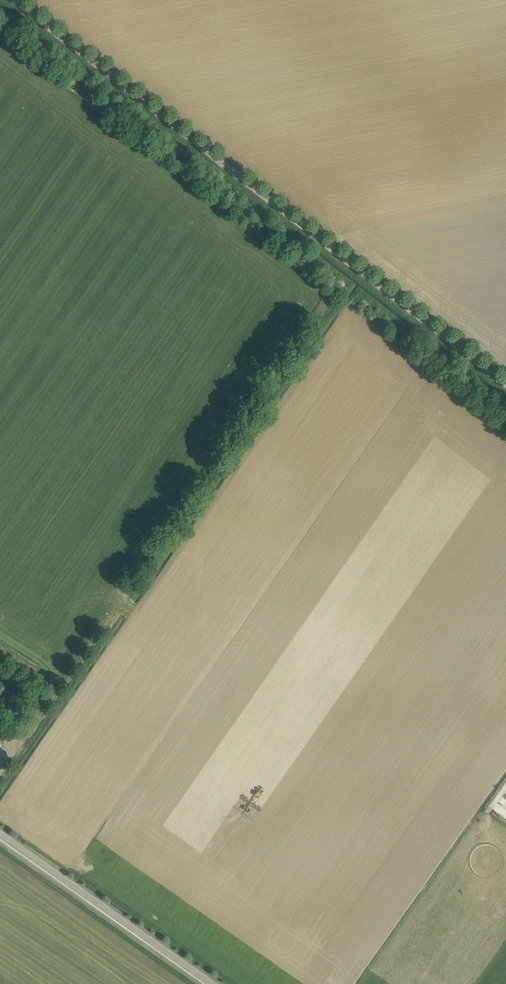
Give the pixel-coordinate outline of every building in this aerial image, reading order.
[(11,685),(1,678),(0,680),(0,700),(11,685)] [(503,795),(492,810),(505,820),(505,797),(503,795)]
